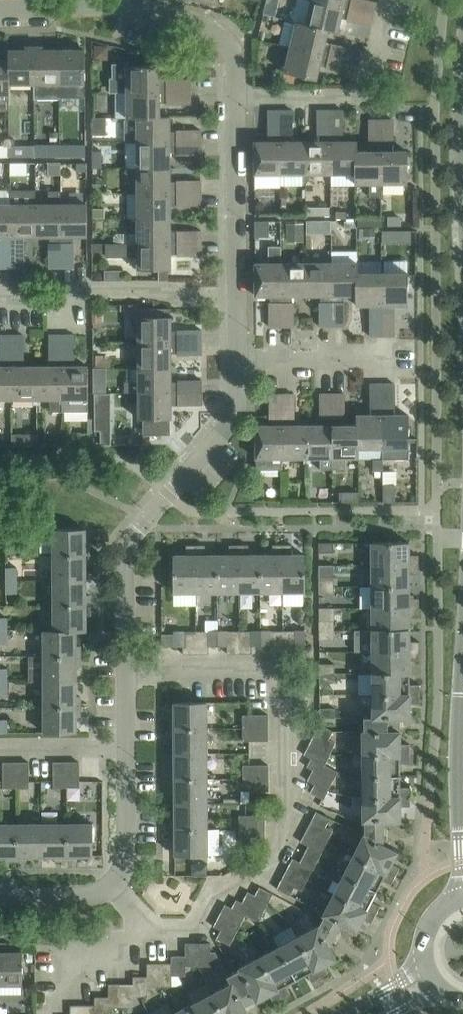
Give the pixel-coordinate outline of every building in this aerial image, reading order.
[(374,13),(317,0),(311,0),(305,23),(306,23),(328,28),(327,29),(337,32),(341,16),(348,18),(347,20),(371,26),(374,13)] [(374,13),(376,1),(372,0),(317,0),(374,13)] [(305,23),(297,21),(291,19),(290,23),(296,24),(291,44),(281,41),(281,44),(291,46),(353,60),(355,48),(332,43),(331,45),(325,43),(327,29),(328,28),(306,23),(305,23)] [(260,31),(259,39),(266,41),(268,33),(260,31)] [(94,44),(94,59),(108,60),(109,45),(94,44)] [(350,73),(353,60),(291,46),(285,71),(316,79),(320,64),(326,65),(326,67),(350,73)] [(9,84),(34,83),(34,49),(9,49),(9,59),(9,84)] [(34,83),(34,98),(47,98),(47,90),(60,90),(59,49),(34,49),(34,83)] [(85,83),(85,69),(85,49),(59,49),(60,90),(60,96),(85,96),(85,83)] [(9,84),(9,59),(0,59),(0,109),(9,109),(9,84)] [(127,77),(110,77),(110,91),(127,91),(191,91),(191,78),(166,78),(166,81),(160,81),(159,65),(139,65),(127,65),(127,77)] [(167,104),(191,104),(191,91),(127,91),(127,117),(160,116),(160,102),(167,102),(167,104)] [(356,150),(358,151),(357,140),(342,140),(342,134),(344,134),(344,109),(331,110),(331,173),(355,173),(356,172),(356,150)] [(255,173),(281,173),(280,110),(268,110),(268,134),(270,134),(270,141),(255,141),(255,173)] [(293,110),(280,110),(281,173),(281,185),(306,185),(306,173),(306,141),(291,141),(291,134),(293,134),(293,110)] [(306,141),(306,173),(331,173),(331,110),(318,110),(318,134),(321,134),(321,141),(306,141)] [(127,117),(125,117),(125,141),(125,142),(138,142),(201,142),(201,129),(177,129),(177,131),(170,131),(170,116),(160,116),(127,117)] [(107,134),(106,117),(92,117),(93,134),(107,134)] [(382,196),(382,183),(381,119),(369,119),(369,144),(371,143),(371,150),(358,151),(356,150),(356,172),(355,173),(355,183),(369,183),(369,196),(382,196)] [(382,183),(408,182),(408,150),(392,150),(392,143),(394,143),(394,119),(381,119),(382,183)] [(53,144),(47,144),(47,156),(60,156),(60,136),(53,136),(53,144)] [(138,142),(138,164),(138,165),(138,168),(170,167),(170,152),(177,152),(177,154),(201,154),(201,142),(138,142)] [(22,144),(22,157),(23,157),(35,157),(35,144),(22,144)] [(85,144),(73,144),(73,156),(86,156),(86,155),(85,145),(85,144)] [(103,151),(93,151),(92,167),(103,167),(103,151)] [(20,176),(20,163),(11,163),(11,176),(20,176)] [(138,172),(138,192),(201,192),(201,179),(177,180),(177,182),(170,182),(170,167),(138,168),(138,169),(138,172)] [(106,183),(93,183),(93,192),(106,192),(106,183)] [(35,203),(36,203),(36,189),(11,189),(11,203),(11,267),(24,267),(24,243),(22,243),(22,236),(36,236),(35,203)] [(35,203),(36,236),(51,236),(51,243),(49,243),(49,266),(61,267),(61,203),(61,190),(49,190),(49,203),(36,203),(35,203)] [(138,211),(138,217),(170,217),(170,203),(177,203),(177,205),(201,205),(201,192),(138,192),(138,197),(138,211)] [(87,236),(87,216),(87,202),(61,203),(61,267),(74,267),(74,242),(72,242),(72,236),(87,236)] [(11,267),(11,203),(0,203),(0,236),(0,243),(0,267),(11,267)] [(93,207),(93,218),(102,218),(103,208),(93,207)] [(307,207),(307,215),(330,215),(330,207),(307,207)] [(401,216),(388,216),(388,226),(401,226),(401,216)] [(138,242),(138,243),(201,242),(201,230),(177,230),(177,232),(170,232),(170,217),(138,217),(138,219),(138,221),(138,242)] [(331,231),(331,220),(320,221),(319,228),(324,231),(331,231)] [(287,223),(287,243),(304,243),(304,223),(287,223)] [(373,228),(360,228),(360,238),(373,238),(373,228)] [(399,230),(382,230),(382,244),(400,243),(399,231),(399,230)] [(106,243),(93,243),(93,251),(106,251),(106,256),(138,256),(138,269),(171,269),(170,253),(177,253),(177,255),(202,255),(201,242),(138,243),(138,242),(106,243)] [(281,263),(282,245),(268,245),(269,263),(255,263),(256,295),(271,295),(271,302),(269,302),(269,326),(282,326),(281,263)] [(292,295),(307,295),(307,262),(281,263),(282,326),(294,326),(294,302),(292,302),(292,295)] [(319,326),(332,326),(332,262),(307,262),(307,295),(321,294),(321,301),(319,301),(319,326)] [(343,294),(356,294),(357,295),(357,262),(332,262),(332,326),(345,326),(345,301),(343,301),(343,294)] [(382,272),(381,272),(381,262),(357,262),(357,295),(356,294),(356,304),(372,304),(372,311),(370,311),(370,335),(382,335),(382,272)] [(382,335),(395,335),(395,311),(393,311),(393,304),(408,304),(408,272),(382,272),(382,335)] [(92,305),(93,322),(102,321),(101,305),(92,305)] [(171,331),(171,308),(138,308),(139,342),(202,342),(202,329),(178,329),(178,331),(171,331)] [(12,398),(12,335),(0,335),(0,359),(1,359),(1,366),(0,366),(0,398),(12,398)] [(37,404),(37,366),(22,366),(22,359),(24,359),(24,335),(12,335),(12,398),(33,398),(34,404),(37,404)] [(51,366),(37,366),(37,404),(37,411),(40,411),(40,404),(40,398),(50,398),(50,411),(62,411),(62,335),(49,335),(49,359),(51,359),(51,366)] [(75,335),(62,335),(62,411),(88,411),(88,366),(73,366),(73,359),(75,359),(75,335)] [(178,354),(202,354),(202,342),(139,342),(139,367),(171,367),(171,352),(178,352),(178,354)] [(112,358),(102,358),(102,354),(94,354),(94,366),(111,366),(112,358)] [(202,392),(202,379),(178,379),(178,382),(171,382),(171,367),(139,367),(130,367),(130,381),(125,381),(125,392),(139,392),(202,392)] [(93,384),(93,393),(95,393),(106,393),(106,383),(94,384),(93,384)] [(372,414),(357,415),(357,424),(358,424),(358,447),(383,447),(383,383),(370,383),(370,408),(373,408),(372,414)] [(395,383),(383,383),(383,447),(383,458),(409,458),(409,414),(394,414),(394,407),(396,407),(395,383)] [(202,405),(202,392),(139,392),(139,418),(143,418),(143,435),(170,435),(170,418),(171,418),(171,403),(178,403),(178,405),(202,405)] [(95,393),(95,430),(101,430),(101,445),(111,444),(111,393),(106,393),(95,393)] [(256,425),(256,469),(282,469),(282,457),(282,394),(269,394),(270,418),(272,418),(272,425),(256,425)] [(295,394),(282,394),(282,457),(304,457),(304,463),(308,463),(307,425),(293,425),(293,418),(295,418),(295,394)] [(322,425),(307,425),(308,463),(311,463),(311,457),(320,457),(320,469),(333,469),(333,394),(320,394),(320,418),(322,418),(322,425)] [(358,424),(357,424),(343,424),(343,418),(345,418),(345,394),(333,394),(333,469),(345,469),(345,457),(359,457),(358,424)] [(37,433),(23,433),(23,446),(37,445),(37,433)] [(93,433),(76,433),(76,445),(76,446),(93,445),(93,444),(93,433)] [(383,458),(373,458),(374,471),(383,471),(383,458)] [(299,483),(289,483),(289,495),(299,495),(299,483)] [(383,502),(395,501),(395,484),(383,484),(383,502)] [(264,489),(256,489),(256,501),(262,501),(262,498),(264,498),(264,489)] [(339,502),(358,502),(358,491),(339,492),(339,502)] [(54,554),(90,554),(90,544),(86,544),(85,528),(53,528),(54,554)] [(6,529),(6,542),(17,542),(17,529),(6,529)] [(319,542),(319,552),(334,552),(334,542),(319,542)] [(372,565),(419,564),(419,555),(409,555),(409,542),(372,542),(372,565)] [(218,592),(239,591),(239,544),(230,544),(230,554),(217,555),(218,592)] [(261,591),(261,554),(249,554),(249,544),(239,544),(239,591),(261,591)] [(261,591),(283,591),(282,544),(273,544),(273,554),(261,554),(261,591)] [(305,591),(305,574),(305,554),(292,554),(292,544),(282,544),(283,591),(305,591)] [(174,592),(196,592),(196,545),(186,545),(186,555),(173,555),(174,592)] [(218,592),(217,555),(206,555),(206,545),(196,545),(196,592),(218,592)] [(54,580),(86,579),(86,564),(90,564),(90,554),(54,554),(54,580)] [(372,586),(409,586),(409,574),(419,574),(419,564),(372,565),(372,586)] [(6,580),(17,580),(17,567),(6,567),(6,580)] [(319,587),(334,586),(334,577),(319,577),(319,587)] [(54,605),(90,605),(90,594),(86,594),(86,579),(54,580),(54,605)] [(6,593),(17,593),(17,580),(6,580),(6,593)] [(319,587),(319,596),(335,596),(334,586),(319,587)] [(372,608),(419,607),(419,598),(409,598),(409,586),(372,586),(372,608)] [(76,630),(76,631),(86,631),(86,615),(90,615),(90,605),(54,605),(54,629),(54,630),(76,630)] [(373,629),(410,629),(410,617),(420,617),(419,607),(372,608),(373,629)] [(320,630),(335,630),(335,620),(319,620),(320,630)] [(76,645),(76,631),(76,630),(54,630),(54,629),(44,629),(44,656),(80,655),(80,645),(76,645)] [(373,629),(355,630),(355,651),(373,651),(420,651),(420,641),(410,641),(410,629),(373,629)] [(174,632),(162,632),(162,645),(174,646),(183,646),(183,653),(196,653),(196,630),(174,630),(174,632)] [(209,645),(218,645),(218,630),(196,630),(196,653),(209,653),(209,645)] [(227,653),(240,653),(240,630),(218,630),(218,645),(228,645),(227,653)] [(252,645),(261,645),(261,630),(240,630),(240,653),(252,653),(252,645)] [(271,653),(284,653),(283,630),(261,630),(261,645),(271,645),(271,653)] [(296,645),(301,645),(306,645),(306,630),(283,630),(284,653),(296,653),(296,645)] [(320,630),(320,639),(335,639),(335,630),(320,630)] [(373,672),(410,672),(410,660),(420,660),(420,651),(373,651),(373,672)] [(44,681),(76,681),(76,666),(80,666),(80,655),(44,656),(44,681)] [(320,673),(335,673),(335,663),(320,663),(320,673)] [(373,694),(420,694),(420,684),(410,684),(410,672),(373,672),(373,694)] [(320,673),(320,683),(335,682),(335,673),(320,673)] [(44,706),(80,706),(80,696),(76,696),(76,681),(44,681),(44,706)] [(399,715),(399,717),(410,717),(410,703),(420,703),(420,694),(373,694),(373,716),(399,715)] [(171,728),(207,728),(207,701),(174,702),(175,718),(171,718),(171,728)] [(44,706),(44,731),(44,732),(77,732),(77,716),(80,716),(80,706),(44,706)] [(320,708),(320,717),(335,717),(335,708),(320,708)] [(243,727),(269,727),(268,714),(243,714),(243,727)] [(399,723),(399,717),(399,715),(373,716),(364,716),(364,730),(363,730),(363,753),(410,753),(410,744),(400,744),(400,730),(399,730),(399,723)] [(310,743),(330,753),(336,743),(329,739),(333,731),(320,724),(315,732),(310,743)] [(269,727),(243,727),(243,740),(250,740),(269,740),(269,727)] [(175,753),(207,753),(207,728),(171,728),(171,738),(175,738),(175,753)] [(325,764),(330,753),(310,743),(304,754),(312,758),(325,764)] [(171,778),(207,778),(207,753),(175,753),(175,768),(171,768),(171,778)] [(363,775),(400,775),(400,763),(410,763),(410,753),(363,753),(363,775)] [(312,758),(307,766),(313,769),(308,780),(315,784),(329,790),(338,772),(325,764),(312,758)] [(54,787),(67,787),(67,761),(54,762),(54,787)] [(80,787),(80,784),(80,761),(67,761),(67,787),(80,787)] [(4,787),(16,787),(16,762),(3,762),(4,787)] [(29,787),(29,781),(29,762),(16,762),(16,787),(29,787)] [(243,778),(269,777),(269,765),(243,765),(243,778)] [(364,797),(411,796),(411,787),(401,787),(400,775),(363,775),(364,797)] [(244,791),(269,790),(269,777),(243,778),(244,791)] [(175,803),(207,803),(207,778),(171,778),(171,788),(175,788),(175,803)] [(329,790),(315,784),(310,792),(324,799),(329,790)] [(383,844),(383,819),(401,819),(401,806),(411,806),(411,796),(364,797),(364,819),(365,819),(365,834),(383,844)] [(171,828),(207,828),(207,803),(175,803),(175,818),(171,818),(171,828)] [(326,826),(330,818),(317,811),(307,830),(327,841),(333,830),(326,826)] [(240,828),(265,828),(265,815),(240,815),(240,828)] [(16,860),(16,823),(0,823),(0,856),(7,856),(7,860),(16,860)] [(27,856),(42,856),(42,823),(16,823),(16,860),(27,859),(27,856)] [(57,859),(67,859),(67,823),(42,823),(42,856),(57,855),(57,859)] [(67,823),(67,859),(77,859),(77,855),(93,855),(93,823),(67,823)] [(207,828),(171,828),(171,839),(175,839),(175,854),(208,854),(207,828)] [(240,841),(265,841),(265,828),(240,828),(240,841)] [(322,852),(327,841),(307,830),(301,841),(309,845),(304,854),(318,861),(322,852)] [(383,844),(365,834),(364,834),(354,854),(396,876),(400,867),(391,863),(397,851),(383,844)] [(314,869),(318,861),(304,854),(300,862),(293,858),(287,869),(308,879),(313,869),(314,869)] [(391,884),(396,876),(354,854),(344,874),(377,891),(382,880),(391,884)] [(302,890),(308,879),(287,869),(277,888),(291,895),(295,886),(302,890)] [(372,901),(377,891),(344,874),(334,893),(376,914),(381,906),(372,901)] [(269,903),(274,894),(260,887),(256,895),(268,902),(269,903)] [(256,895),(249,892),(243,902),(237,899),(233,908),(245,915),(259,922),(264,913),(263,913),(268,902),(256,895)] [(372,923),(376,914),(334,893),(324,913),(325,913),(322,919),(336,932),(341,922),(357,930),(363,918),(372,923)] [(233,908),(232,907),(226,904),(214,926),(221,930),(235,936),(245,915),(233,908)] [(336,932),(322,919),(319,925),(319,924),(298,936),(320,977),(329,973),(324,964),(336,958),(329,945),(336,932)] [(230,945),(235,936),(221,930),(217,938),(230,945)] [(312,982),(320,977),(298,936),(279,946),(297,979),(307,973),(312,982)] [(198,966),(198,943),(186,943),(186,955),(172,956),(172,963),(172,966),(187,966),(198,966)] [(211,952),(211,943),(198,943),(198,966),(211,966),(224,966),(216,952),(211,952)] [(3,984),(23,984),(23,962),(23,953),(23,951),(8,951),(7,944),(0,944),(0,984),(3,984)] [(286,984),(297,979),(279,946),(260,956),(282,998),(291,993),(286,984)] [(33,953),(23,953),(23,962),(33,962),(33,953)] [(274,1002),(282,998),(260,956),(240,967),(240,968),(227,975),(232,983),(233,982),(245,1005),(257,999),(257,1000),(269,993),(274,1002)] [(148,986),(160,986),(160,963),(147,963),(147,976),(133,976),(133,983),(133,986),(148,986)] [(160,963),(160,986),(172,986),(172,976),(187,976),(187,966),(172,966),(172,963),(160,963)] [(245,1005),(233,982),(232,983),(212,993),(224,1013),(250,1013),(245,1005)] [(110,1006),(121,1006),(121,983),(107,983),(107,996),(95,996),(95,1005),(95,1006),(110,1006)] [(133,986),(133,996),(148,996),(148,986),(133,986)] [(212,993),(193,1003),(199,1013),(224,1013),(212,993)] [(193,1003),(174,1013),(175,1013),(199,1013),(193,1003)] [(83,1005),(71,1005),(71,1013),(83,1013),(83,1005)] [(110,1006),(95,1006),(95,1005),(83,1005),(83,1013),(110,1013),(110,1006)]
